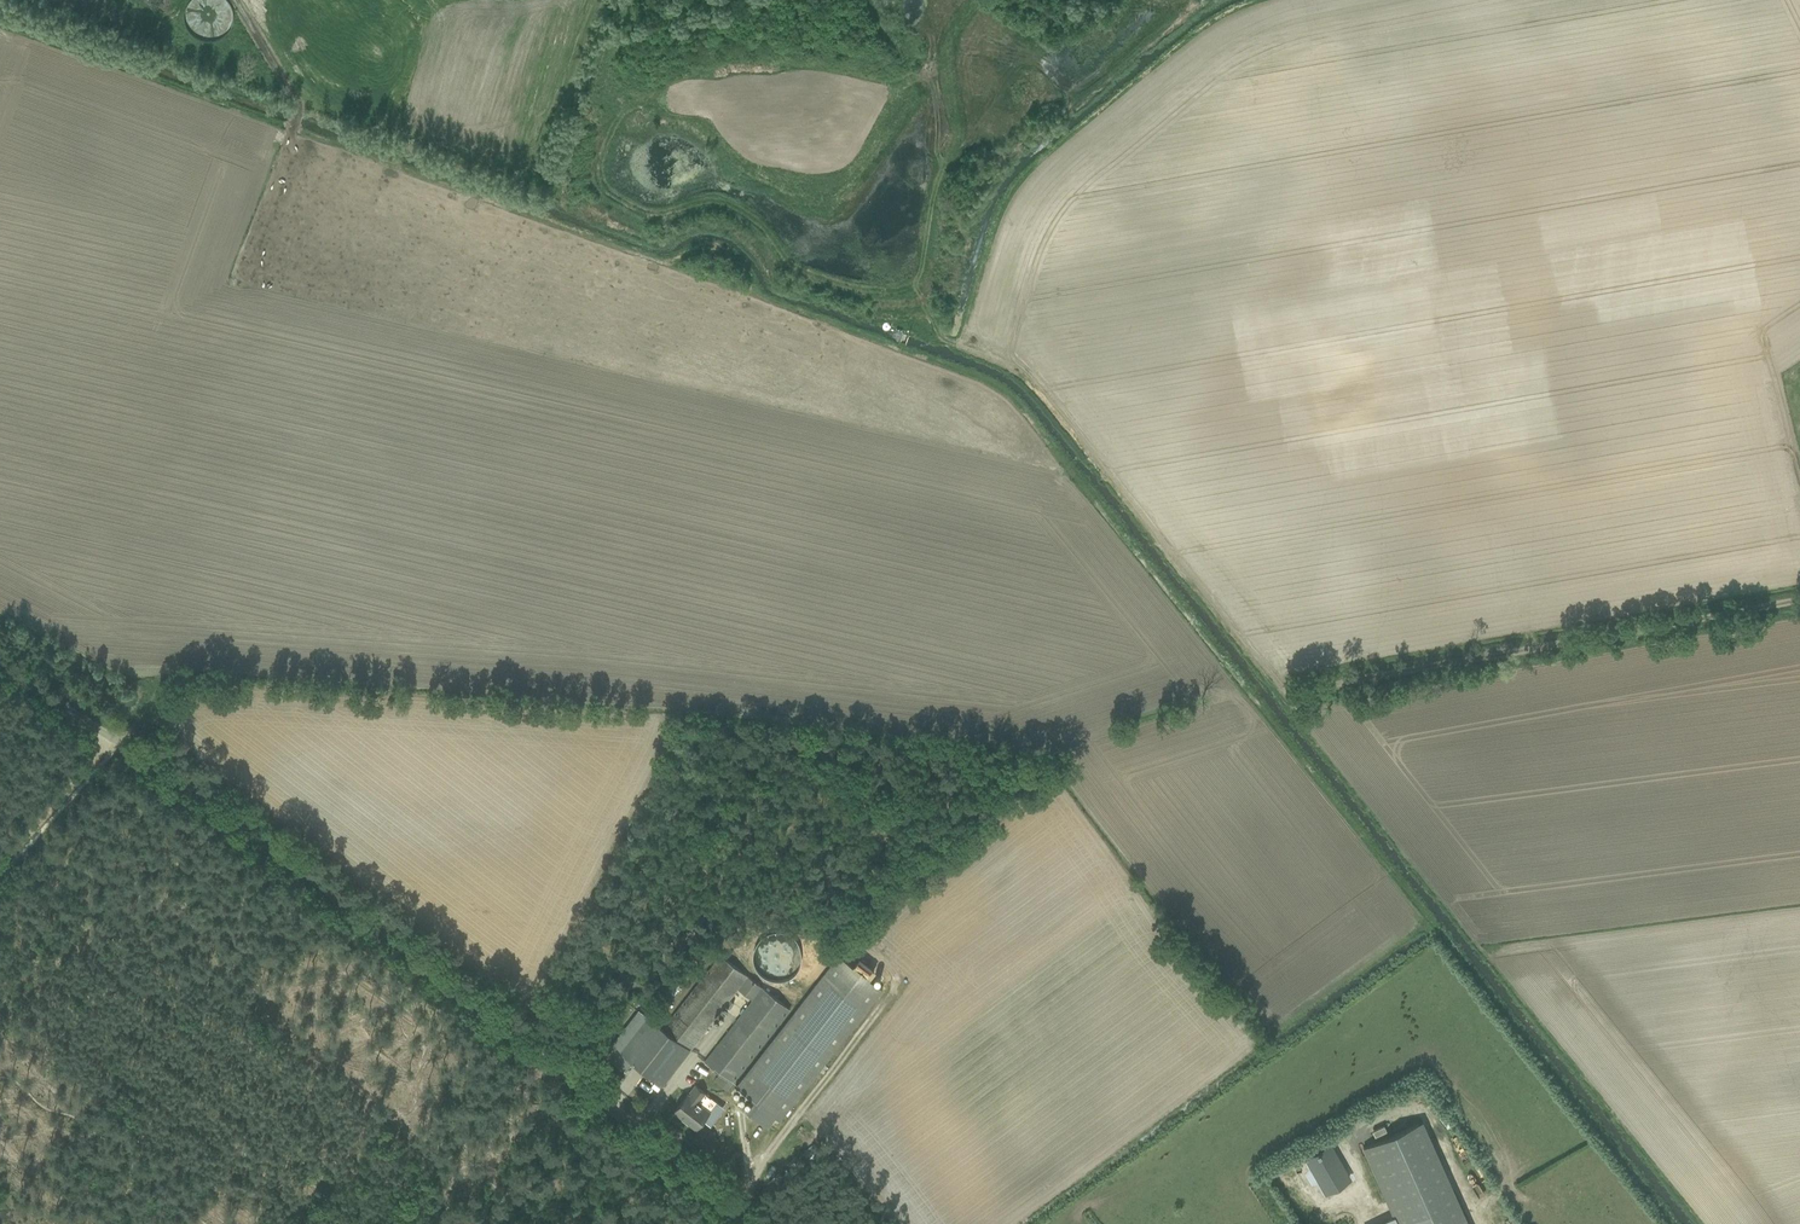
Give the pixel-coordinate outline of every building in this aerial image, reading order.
[(621,1052),(662,1085),(738,988),(753,1001),(712,1052),(705,1062),(732,1083),(739,1073),(789,1008),(748,976),(721,954),(663,1029),(648,1017),(621,1052)] [(839,955),(736,1087),(754,1100),(746,1110),(768,1127),(775,1117),(780,1120),(882,989),(868,978),(874,970),(866,964),(859,959),(853,966),(839,955)] [(730,999),(725,1005),(729,1009),(734,1003),(730,999)] [(675,1110),(697,1128),(710,1111),(698,1102),(706,1093),(696,1085),(689,1095),(688,1094),(675,1110)] [(1363,1147),(1397,1223),(1464,1223),(1419,1122),(1363,1147)] [(1305,1158),(1325,1194),(1352,1179),(1331,1143),(1305,1158)]
